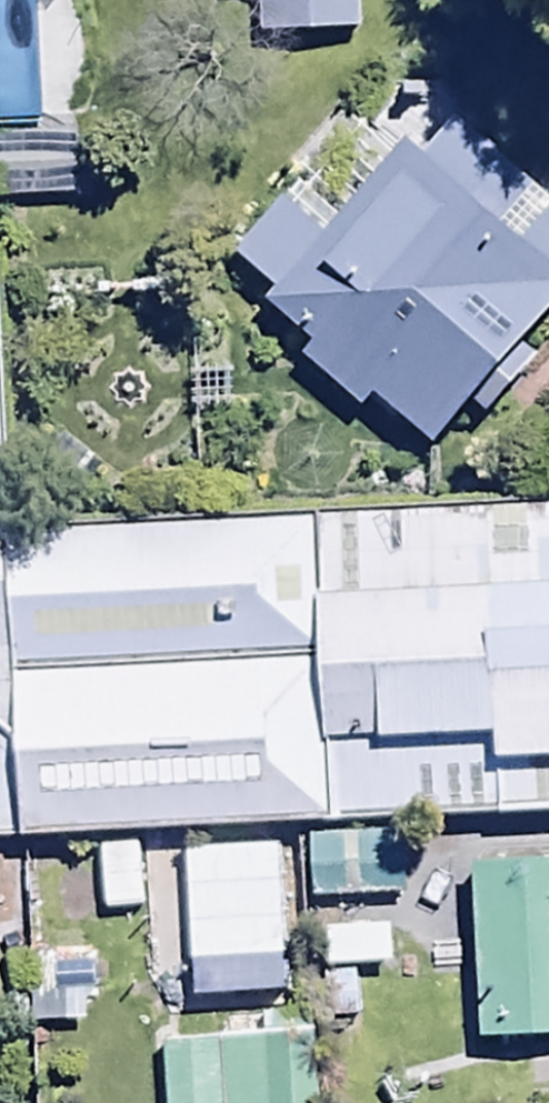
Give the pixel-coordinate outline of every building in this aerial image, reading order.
[(257,46),(362,42),(361,0),(255,0),(257,46)] [(232,261),(274,296),(263,309),(310,348),(299,361),(360,410),(366,402),(431,455),(466,411),(489,430),(538,371),(518,355),(548,317),(548,207),(386,74),(232,261)] [(76,202),(76,139),(0,139),(0,201),(76,202)] [(20,821),(548,795),(548,494),(5,521),(20,821)] [(20,821),(5,521),(4,500),(0,500),(0,822),(20,821)] [(399,840),(304,842),(306,905),(401,903),(399,840)] [(469,869),(475,1052),(548,1050),(548,867),(469,869)] [(159,1102),(320,1102),(316,1017),(258,1020),(259,1043),(156,1047),(159,1102)]
